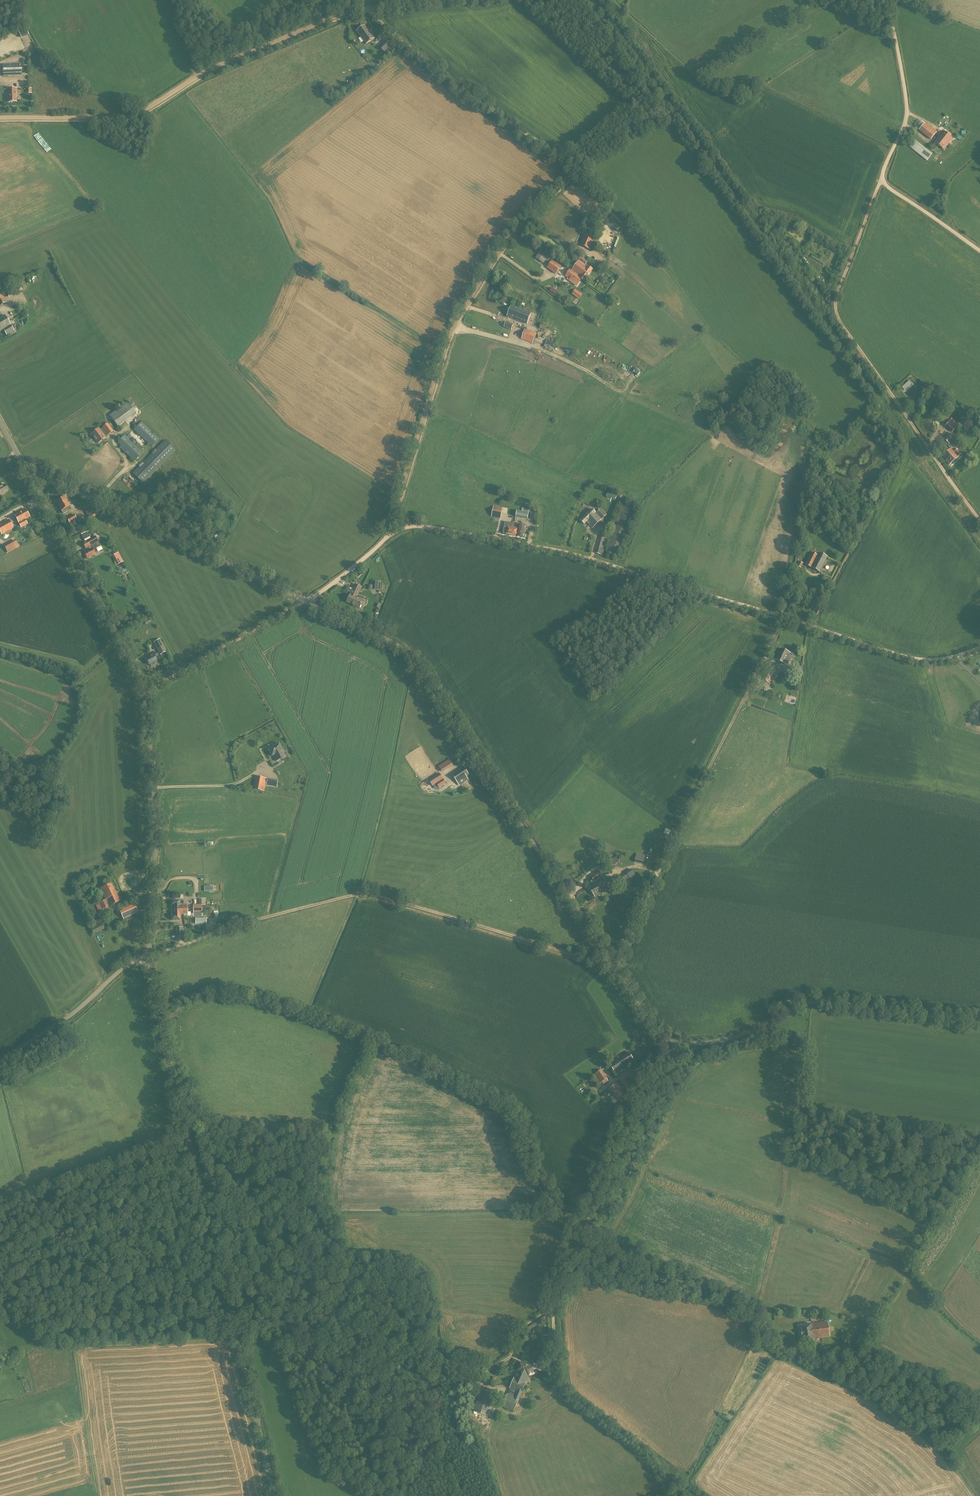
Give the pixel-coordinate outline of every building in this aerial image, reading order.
[(357,31),(366,44),(374,38),(364,26),(357,31)] [(18,31),(21,38),(28,36),(25,29),(18,31)] [(378,46),(385,53),(393,45),(386,38),(378,46)] [(3,65),(3,76),(22,75),(21,64),(3,65)] [(17,98),(18,98),(18,93),(18,89),(8,89),(8,93),(9,98),(9,104),(17,104),(17,98)] [(919,130),(927,137),(930,132),(922,126),(923,124),(920,122),(915,127),(919,130)] [(930,132),(927,137),(930,140),(937,132),(925,123),(923,124),(922,126),(930,132)] [(943,130),(938,136),(948,143),(952,138),(943,130)] [(948,143),(938,136),(939,136),(934,142),(944,150),(948,143)] [(909,147),(927,161),(932,153),(915,140),(909,147)] [(584,235),(580,246),(590,250),(595,239),(588,236),(590,233),(585,231),(584,235)] [(540,250),(535,258),(544,264),(547,258),(549,256),(540,250)] [(826,265),(828,262),(814,255),(813,258),(826,265)] [(581,257),(572,271),(582,279),(582,280),(584,282),(592,270),(588,267),(588,268),(585,265),(587,262),(581,257)] [(547,268),(555,274),(560,267),(552,261),(547,268)] [(582,279),(572,271),(571,272),(569,270),(565,276),(571,280),(571,281),(577,286),(582,280),(582,279)] [(575,290),(572,294),(580,299),(582,296),(575,290)] [(511,305),(507,317),(515,320),(527,324),(531,313),(519,308),(511,305)] [(6,335),(14,331),(4,316),(0,318),(0,332),(3,330),(6,335)] [(506,322),(504,327),(511,330),(513,325),(506,322)] [(525,330),(521,339),(532,344),(536,334),(525,330)] [(629,375),(633,370),(628,366),(626,368),(621,363),(617,368),(619,370),(620,368),(629,375)] [(630,375),(631,378),(635,375),(637,377),(641,374),(637,369),(630,375)] [(902,388),(904,390),(910,385),(908,382),(902,388)] [(128,402),(110,416),(112,419),(118,427),(136,413),(128,402)] [(952,419),(945,426),(951,432),(959,425),(952,419)] [(134,430),(152,447),(159,440),(141,422),(134,430)] [(98,444),(106,438),(105,437),(107,435),(108,435),(113,431),(108,424),(102,428),(100,430),(99,428),(91,434),(98,444)] [(943,438),(950,444),(953,439),(946,434),(943,438)] [(121,446),(119,448),(134,462),(143,453),(125,435),(117,443),(121,446)] [(132,474),(143,484),(159,468),(176,451),(165,440),(163,442),(132,474)] [(951,449),(942,456),(946,461),(949,465),(958,457),(961,454),(957,449),(954,452),(951,449)] [(0,496),(6,493),(5,492),(8,490),(5,485),(0,488),(0,495),(0,496)] [(606,497),(614,501),(617,496),(608,493),(606,497)] [(56,502),(61,511),(63,514),(71,510),(64,498),(56,502)] [(98,515),(96,512),(93,506),(85,511),(88,516),(88,517),(89,520),(98,515)] [(636,510),(623,506),(606,553),(618,557),(636,510)] [(491,516),(500,518),(502,509),(494,507),(491,516)] [(517,511),(516,517),(528,519),(529,509),(523,508),(522,512),(517,511)] [(584,524),(586,522),(592,528),(606,515),(600,509),(596,514),(592,510),(581,521),(584,524)] [(25,510),(14,516),(21,528),(27,525),(25,520),(30,517),(25,510)] [(74,515),(67,518),(71,526),(76,523),(75,520),(77,519),(74,515)] [(6,532),(14,528),(9,519),(0,524),(0,531),(4,529),(6,532)] [(512,536),(515,536),(517,528),(513,528),(513,523),(505,522),(504,526),(506,527),(507,527),(506,534),(506,535),(508,535),(509,536),(511,536),(512,536)] [(517,528),(515,536),(524,538),(525,530),(526,525),(519,524),(518,528),(517,528)] [(601,533),(595,553),(602,555),(608,535),(601,533)] [(84,554),(87,559),(95,555),(95,554),(98,552),(96,548),(99,547),(97,543),(98,542),(95,536),(82,543),(86,550),(83,552),(84,554)] [(6,545),(9,553),(21,548),(17,540),(6,545)] [(113,556),(118,565),(125,562),(120,552),(113,556)] [(818,556),(811,553),(805,565),(819,572),(827,557),(819,553),(818,556)] [(347,603),(352,605),(355,600),(354,600),(355,597),(354,597),(355,594),(358,595),(362,588),(355,585),(351,595),(350,595),(347,603)] [(355,600),(352,605),(359,609),(363,601),(364,598),(360,596),(359,599),(357,598),(358,595),(355,594),(354,597),(355,597),(354,600),(355,600)] [(163,645),(161,647),(160,646),(157,648),(160,655),(164,653),(166,651),(163,645)] [(780,648),(775,659),(787,665),(788,661),(789,662),(791,658),(788,657),(790,653),(780,648)] [(158,656),(156,652),(150,656),(150,657),(146,659),(149,665),(156,661),(154,658),(158,656)] [(762,679),(769,683),(775,670),(768,666),(762,679)] [(783,687),(779,694),(776,701),(784,705),(788,696),(789,697),(791,691),(783,687)] [(273,757),(275,762),(285,757),(282,751),(283,751),(279,744),(267,751),(271,758),(273,757)] [(440,766),(445,772),(455,765),(451,758),(440,766)] [(463,781),(462,779),(463,779),(468,775),(464,768),(452,775),(457,783),(458,784),(463,781)] [(429,780),(433,786),(437,784),(439,788),(446,784),(439,774),(429,780)] [(265,778),(255,776),(253,789),(264,791),(266,779),(265,778)] [(267,778),(266,785),(276,787),(277,780),(267,778)] [(645,856),(636,853),(634,862),(643,864),(645,856)] [(604,864),(608,870),(620,862),(616,856),(604,864)] [(602,876),(598,870),(590,875),(595,883),(589,887),(595,897),(601,893),(597,887),(599,886),(596,882),(598,881),(597,879),(602,876)] [(632,870),(621,877),(624,881),(625,883),(635,876),(632,870)] [(603,878),(602,876),(597,879),(598,881),(596,882),(599,886),(597,887),(601,893),(609,888),(603,878)] [(624,881),(621,877),(617,880),(615,877),(613,879),(619,887),(625,883),(624,881)] [(95,903),(98,911),(120,901),(112,884),(101,889),(106,900),(99,903),(99,901),(95,903)] [(193,899),(193,903),(206,903),(206,895),(199,895),(199,899),(193,899)] [(173,906),(174,910),(180,910),(180,911),(182,911),(181,906),(180,906),(179,900),(172,900),(172,906),(173,906)] [(123,920),(126,924),(140,918),(138,913),(134,903),(119,910),(123,920)] [(187,905),(181,906),(182,911),(182,913),(183,913),(183,915),(187,915),(187,916),(190,916),(190,912),(190,906),(187,906),(187,905)] [(180,910),(174,910),(174,915),(172,915),(173,920),(180,920),(180,915),(183,915),(183,913),(182,913),(182,911),(180,911),(180,910)] [(100,920),(89,925),(94,934),(104,929),(100,920)] [(628,1053),(618,1060),(617,1058),(609,1064),(615,1074),(627,1066),(626,1065),(633,1060),(628,1053)] [(602,1070),(592,1077),(597,1085),(603,1082),(604,1084),(608,1081),(607,1079),(608,1078),(602,1070)] [(625,1077),(620,1081),(628,1092),(634,1087),(625,1077)] [(608,1090),(618,1102),(626,1094),(616,1083),(608,1090)] [(800,1326),(803,1341),(814,1340),(813,1338),(830,1336),(827,1321),(811,1324),(800,1326)] [(861,1334),(857,1343),(864,1346),(868,1337),(861,1334)] [(537,1362),(545,1366),(549,1354),(542,1351),(537,1362)] [(861,1353),(848,1354),(849,1366),(862,1365),(861,1353)] [(763,1360),(756,1370),(762,1373),(768,1364),(763,1360)] [(510,1388),(502,1406),(514,1411),(522,1393),(521,1393),(529,1376),(532,1368),(520,1363),(517,1371),(510,1388)] [(493,1393),(480,1389),(473,1412),(486,1416),(493,1393)] [(533,1404),(537,1394),(532,1392),(528,1402),(533,1404)]
